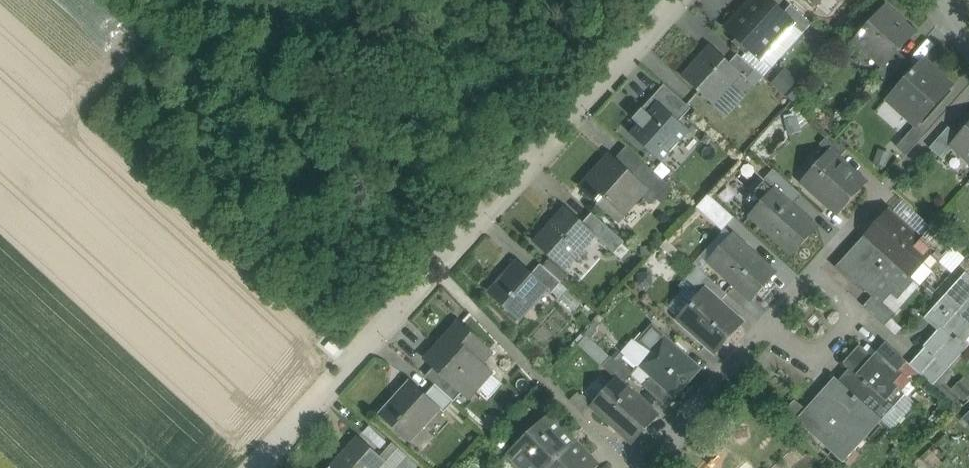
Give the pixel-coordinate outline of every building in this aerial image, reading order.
[(768,0),(751,0),(726,27),(762,60),(794,24),(795,24),(783,13),(768,0)] [(812,24),(791,5),(783,13),(795,24),(794,24),(803,33),(812,24)] [(914,34),(885,8),(856,40),(884,66),(885,67),(898,53),(914,34)] [(710,45),(682,76),(713,104),(741,74),(729,63),(710,45)] [(898,53),(885,67),(884,66),(876,75),(886,83),(906,61),(898,53)] [(756,70),(737,54),(729,63),(741,74),(747,79),(756,70)] [(925,60),(891,98),(920,125),(955,86),(925,60)] [(690,132),(659,103),(631,134),(662,163),(690,132)] [(959,137),(953,144),(954,145),(968,159),(968,125),(959,137)] [(917,126),(898,147),(907,155),(926,135),(917,126)] [(949,128),(930,148),(941,158),(954,145),(953,144),(959,137),(949,128)] [(848,152),(829,136),(820,145),(829,153),(830,152),(840,161),(848,152)] [(840,161),(830,152),(829,153),(816,168),(823,174),(821,175),(825,178),(814,190),(841,213),(867,184),(840,161)] [(611,157),(582,188),(618,220),(645,190),(646,189),(633,177),(611,157)] [(670,187),(645,163),(633,177),(646,189),(645,190),(657,201),(670,187)] [(775,190),(791,204),(801,194),(775,171),(766,181),(775,190)] [(775,190),(751,216),(792,254),(817,227),(791,204),(775,190)] [(734,217),(709,194),(698,207),(723,230),(734,217)] [(583,223),(565,208),(534,242),(565,270),(596,237),(596,236),(583,223)] [(922,240),(890,211),(865,238),(909,278),(910,277),(930,254),(940,263),(943,259),(922,240)] [(625,242),(592,213),(583,223),(596,236),(596,237),(615,254),(625,242)] [(953,248),(933,229),(922,240),(943,259),(953,248)] [(776,273),(735,235),(710,262),(752,300),(776,273)] [(909,278),(865,238),(838,268),(860,287),(862,285),(875,297),(881,302),(882,301),(891,291),(898,297),(913,281),(910,277),(909,278)] [(542,265),(562,283),(568,276),(548,258),(542,265)] [(531,275),(516,261),(505,274),(507,276),(491,293),(519,318),(545,289),(546,288),(531,275)] [(542,265),(541,264),(531,275),(546,288),(545,289),(551,295),(553,293),(562,283),(542,265)] [(929,317),(942,329),(926,347),(927,349),(948,367),(967,346),(959,340),(968,329),(968,278),(966,275),(929,317)] [(728,295),(707,277),(696,289),(703,294),(706,291),(720,304),(728,295)] [(568,288),(562,283),(553,293),(574,311),(581,304),(566,290),(568,288)] [(703,294),(680,319),(716,351),(741,323),(720,304),(706,291),(703,294)] [(896,314),(882,301),(881,302),(875,297),(865,308),(885,326),(896,314)] [(489,351),(460,324),(427,360),(435,367),(463,393),(469,398),(490,373),(478,362),(489,351)] [(652,354),(666,339),(667,338),(652,325),(638,341),(652,354)] [(700,370),(666,339),(652,354),(641,367),(652,377),(675,397),(700,370)] [(907,362),(886,343),(877,353),(898,373),(899,372),(907,362)] [(873,357),(860,346),(844,364),(853,372),(842,384),(882,420),(894,406),(888,401),(899,389),(894,385),(903,375),(899,372),(898,373),(877,353),(873,357)] [(948,367),(927,349),(912,366),(933,385),(948,367)] [(632,375),(611,357),(602,367),(617,380),(618,378),(624,384),(632,375)] [(463,393),(435,367),(426,376),(436,385),(455,402),(463,393)] [(675,397),(652,377),(644,386),(667,407),(675,397)] [(624,384),(618,378),(617,380),(592,407),(633,443),(658,415),(624,384)] [(882,420),(842,384),(835,378),(806,410),(797,419),(802,424),(843,462),(882,420)] [(427,395),(411,380),(380,414),(411,442),(413,440),(408,436),(420,422),(426,428),(442,410),(443,409),(427,395)] [(455,402),(436,385),(427,395),(443,409),(442,410),(445,413),(455,402)] [(779,418),(794,432),(802,424),(797,419),(806,410),(795,400),(779,418)] [(549,416),(509,453),(523,467),(551,467),(576,444),(549,416)] [(331,467),(381,467),(387,462),(359,437),(331,467)] [(598,467),(576,444),(551,467),(598,467)] [(403,467),(416,467),(418,466),(400,446),(391,455),(403,467)]
